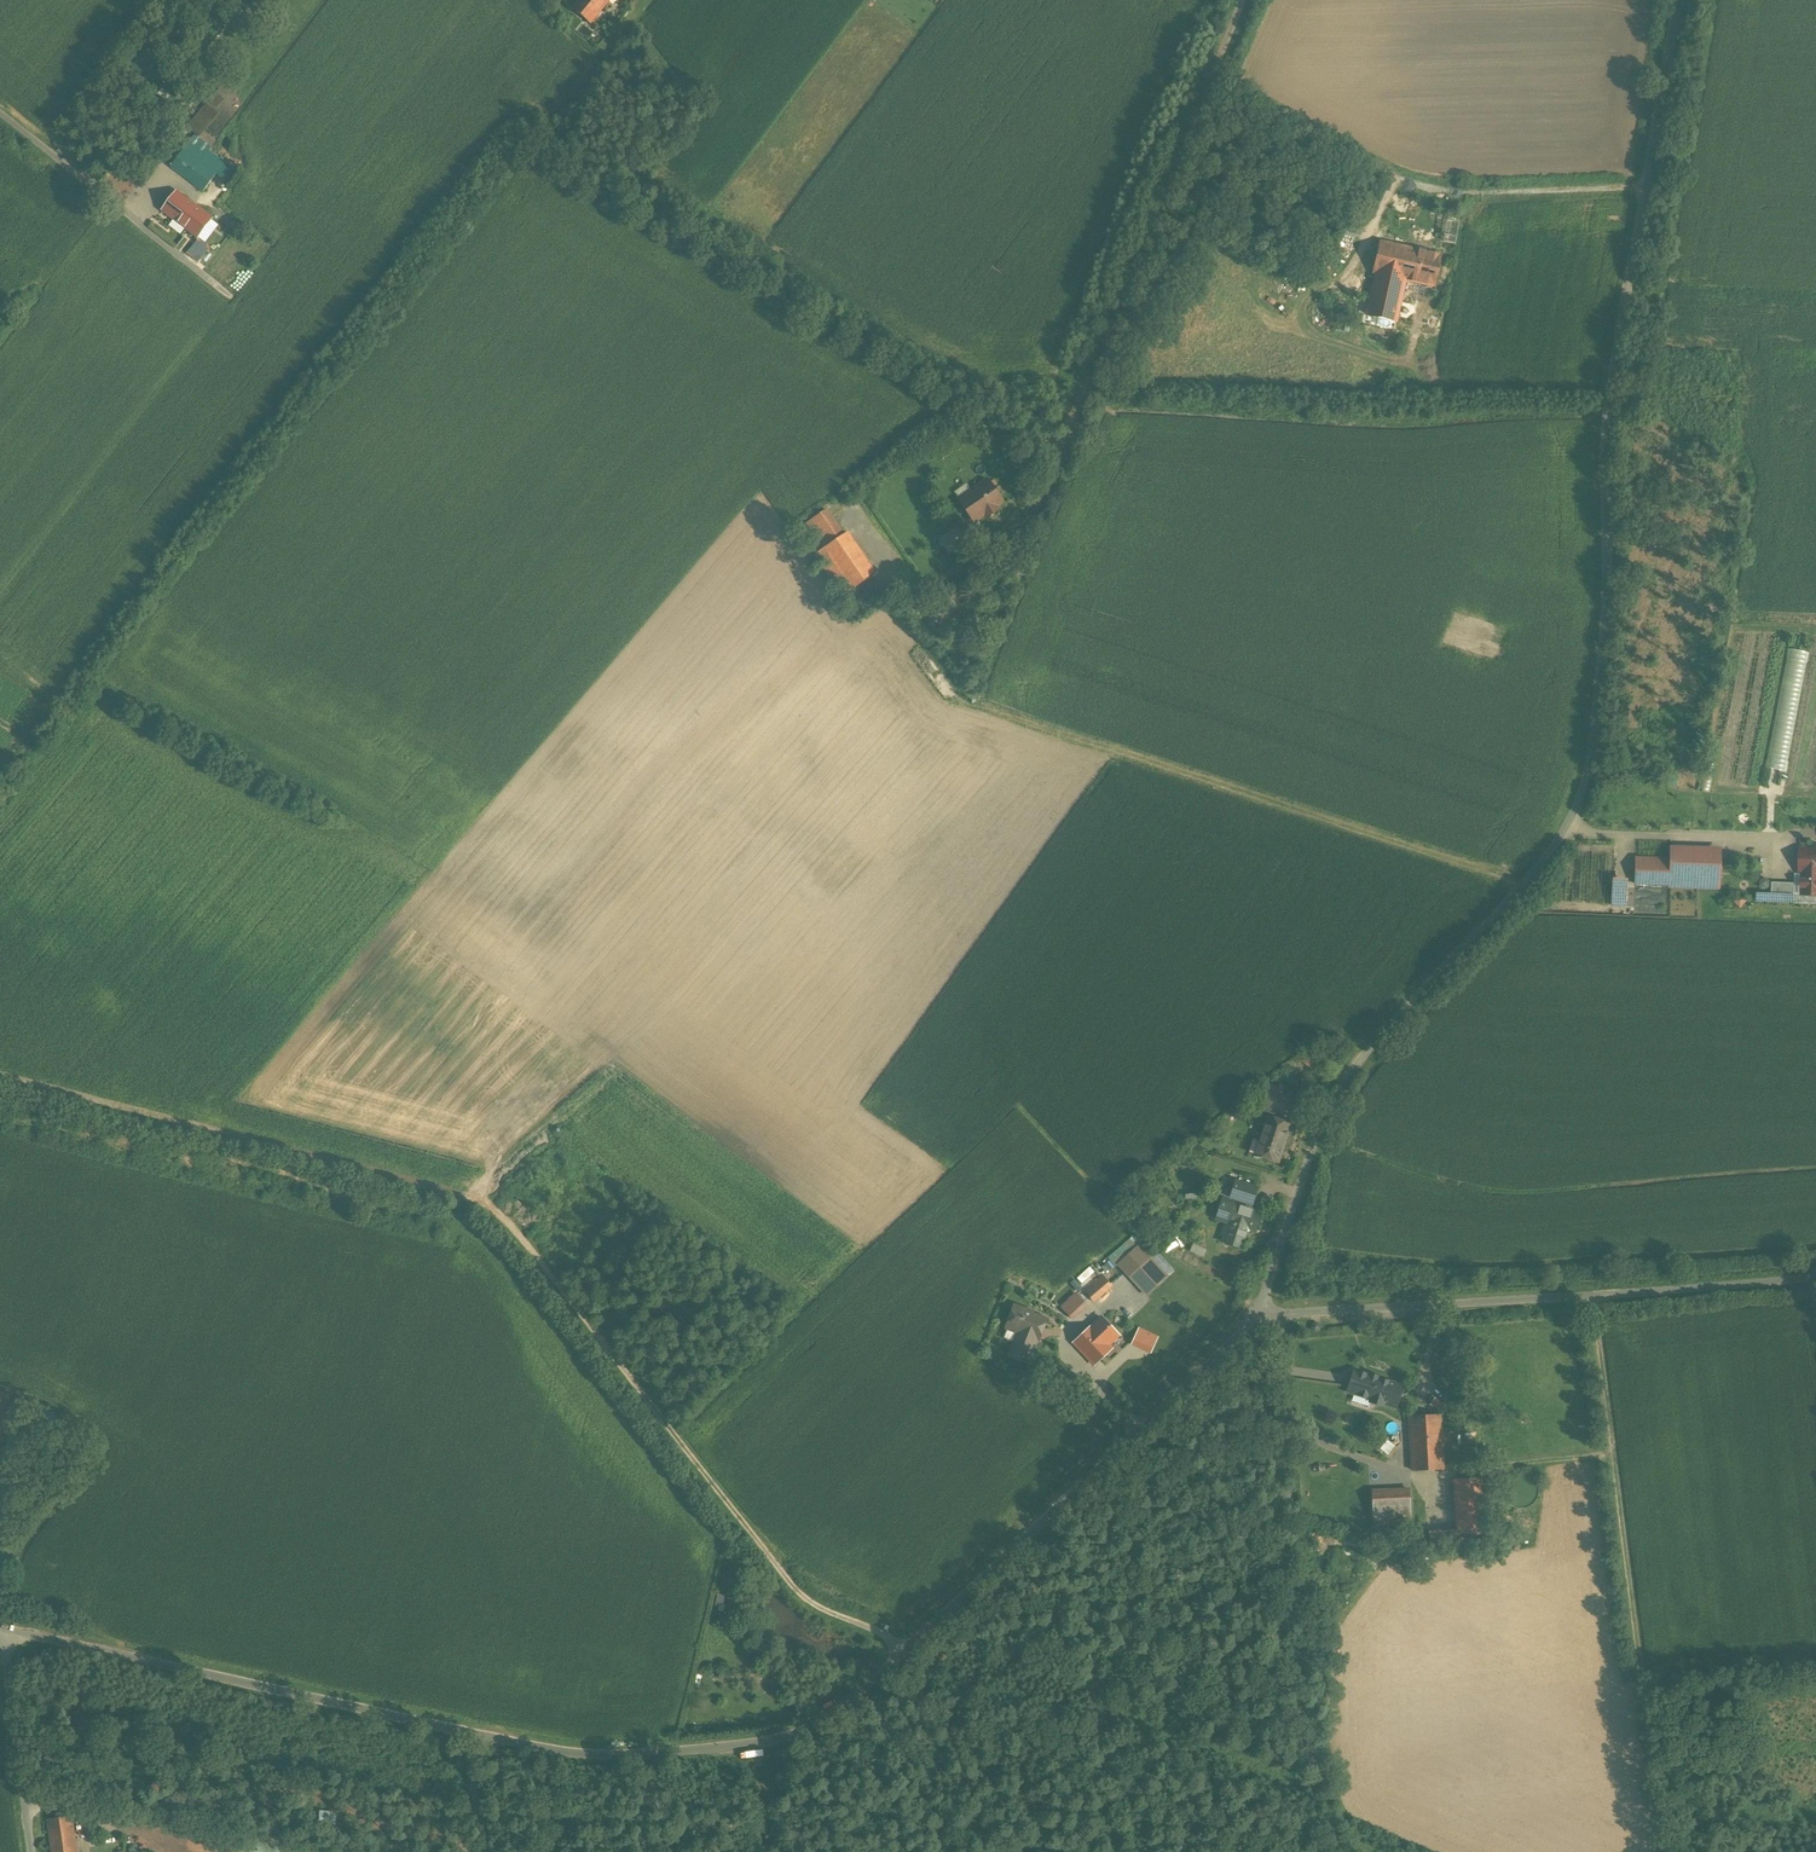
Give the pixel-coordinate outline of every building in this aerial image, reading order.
[(573,8),(590,23),(609,0),(579,0),(573,8)] [(219,115),(205,105),(186,129),(195,136),(200,140),(219,115)] [(201,164),(212,149),(200,140),(195,136),(170,168),(204,194),(217,176),(201,164)] [(212,218),(177,192),(163,210),(198,237),(212,218)] [(210,248),(200,240),(189,255),(199,263),(210,248)] [(1441,255),(1381,242),(1374,272),(1376,273),(1406,280),(1434,286),(1441,255)] [(1406,280),(1376,273),(1367,314),(1396,321),(1406,280)] [(988,479),(972,491),(972,492),(960,500),(960,499),(959,499),(974,521),(985,514),(987,517),(999,508),(997,505),(1003,501),(988,479)] [(875,574),(847,532),(843,535),(827,510),(808,523),(825,547),(814,554),(843,596),(875,574)] [(942,609),(931,616),(934,621),(945,614),(942,609)] [(1801,849),(1801,872),(1803,872),(1802,894),(1815,894),(1815,848),(1813,848),(1813,849),(1801,849)] [(1719,886),(1719,855),(1670,853),(1670,859),(1636,858),(1635,883),(1698,885),(1719,886)] [(1764,878),(1760,881),(1760,886),(1764,889),(1768,886),(1769,881),(1764,878)] [(1625,883),(1613,882),(1612,904),(1624,904),(1625,883)] [(1795,883),(1771,882),(1770,898),(1794,899),(1795,883)] [(1284,1090),(1266,1084),(1264,1086),(1263,1089),(1282,1095),(1284,1090)] [(1282,1095),(1263,1089),(1257,1107),(1282,1116),(1288,1097),(1282,1095)] [(1290,1123),(1268,1116),(1260,1141),(1253,1139),(1249,1152),(1255,1154),(1278,1162),(1279,1158),(1281,1157),(1283,1151),(1282,1149),(1290,1123)] [(1259,1186),(1236,1178),(1229,1199),(1253,1207),(1259,1186)] [(1261,1212),(1222,1199),(1216,1218),(1230,1222),(1224,1241),(1243,1247),(1249,1228),(1255,1230),(1261,1212)] [(1114,1262),(1120,1268),(1142,1246),(1137,1241),(1114,1262)] [(1196,1243),(1193,1251),(1206,1257),(1210,1249),(1196,1243)] [(1151,1257),(1128,1278),(1146,1297),(1175,1271),(1157,1252),(1151,1257)] [(1102,1275),(1083,1291),(1094,1303),(1113,1287),(1102,1275)] [(1088,1306),(1075,1292),(1060,1307),(1073,1320),(1088,1306)] [(1047,1317),(1035,1313),(1036,1310),(1013,1302),(1003,1330),(1015,1334),(1007,1356),(1028,1363),(1036,1341),(1038,1342),(1047,1317)] [(1111,1345),(1121,1336),(1101,1315),(1071,1343),(1094,1367),(1114,1348),(1111,1345)] [(1159,1336),(1138,1327),(1130,1345),(1151,1354),(1159,1336)] [(1354,1370),(1347,1391),(1371,1399),(1370,1402),(1382,1406),(1383,1404),(1395,1408),(1402,1386),(1379,1378),(1379,1377),(1368,1374),(1368,1375),(1354,1370)] [(0,1392),(0,1441),(2,1442),(12,1395),(0,1392)] [(1439,1397),(1435,1404),(1446,1411),(1450,1404),(1439,1397)] [(1440,1415),(1409,1417),(1413,1470),(1443,1469),(1440,1415)] [(1343,1471),(1358,1473),(1359,1462),(1345,1460),(1343,1471)] [(1481,1477),(1454,1479),(1457,1533),(1484,1532),(1481,1477)] [(1409,1481),(1372,1483),(1373,1525),(1425,1522),(1425,1505),(1409,1506),(1409,1481)] [(20,1513),(8,1510),(7,1517),(19,1519),(20,1513)] [(103,1800),(76,1794),(74,1804),(101,1810),(103,1800)] [(59,1801),(46,1804),(48,1819),(62,1816),(59,1801)] [(330,1814),(307,1810),(305,1826),(327,1830),(330,1814)] [(48,1819),(53,1851),(77,1851),(72,1815),(62,1816),(48,1819)]
